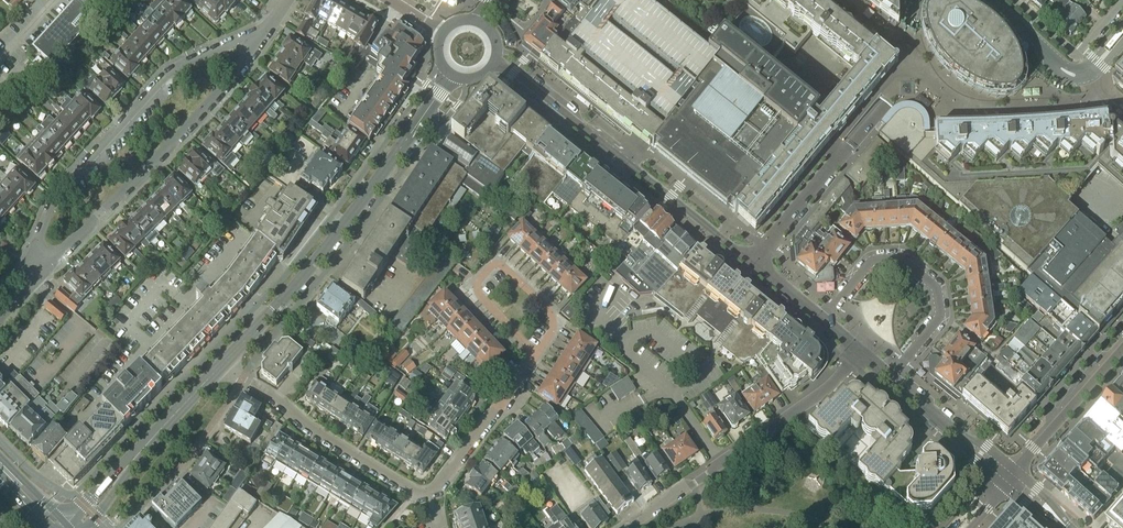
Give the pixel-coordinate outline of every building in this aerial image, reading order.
[(14,11),(23,0),(13,0),(8,6),(14,11)] [(33,51),(53,68),(102,15),(103,15),(116,0),(80,0),(33,51)] [(173,31),(173,30),(172,29),(174,27),(176,29),(182,22),(166,7),(162,3),(159,0),(150,10),(155,15),(173,31)] [(187,18),(192,13),(191,12),(192,11),(179,0),(159,0),(162,3),(166,7),(182,22),(184,20),(186,17),(187,18)] [(226,15),(209,0),(191,0),(190,1),(215,24),(220,19),(221,20),(225,15),(226,15)] [(226,15),(235,5),(230,0),(209,0),(226,15)] [(329,0),(316,0),(297,34),(306,40),(307,38),(315,42),(320,34),(312,29),(315,24),(318,19),(323,11),(322,9),(323,7),(325,7),(329,0)] [(338,5),(329,0),(325,7),(323,7),(322,9),(323,11),(318,19),(315,24),(312,29),(320,34),(321,33),(326,24),(327,24),(331,17),(330,15),(332,12),(334,12),(338,5)] [(580,8),(577,6),(578,6),(571,0),(560,0),(557,4),(575,19),(578,15),(576,13),(580,8)] [(617,88),(635,103),(631,108),(645,119),(645,118),(663,132),(718,63),(707,55),(657,15),(660,11),(645,0),(606,0),(600,8),(592,18),(583,29),(583,28),(568,48),(606,79),(617,88)] [(600,8),(590,0),(571,0),(578,6),(577,6),(580,8),(585,13),(592,18),(600,8)] [(660,11),(657,15),(707,55),(723,35),(735,45),(766,70),(785,46),(794,54),(810,35),(811,33),(857,69),(853,73),(852,72),(818,112),(734,213),(735,213),(738,216),(737,216),(755,233),(850,119),(894,67),(895,67),(896,67),(897,66),(898,65),(898,63),(897,62),(896,62),(895,61),(893,62),(875,46),(817,0),(645,0),(660,11)] [(898,22),(897,1),(896,0),(871,0),(898,22)] [(1032,0),(1042,9),(1049,0),(1032,0)] [(1049,0),(1060,10),(1078,26),(1086,18),(1082,15),(1083,13),(1081,11),(1080,13),(1066,0),(1049,0)] [(1090,4),(1085,0),(1077,0),(1075,2),(1084,11),(1090,4)] [(986,20),(984,19),(973,12),(974,10),(973,10),(964,6),(954,4),(944,3),(940,3),(935,5),(932,7),(929,10),(927,14),(925,18),(925,23),(925,25),(926,28),(926,31),(927,32),(928,36),(929,40),(931,44),(932,47),(934,50),(936,53),(938,56),(941,59),(943,63),(946,65),(948,68),(951,71),(957,76),(960,78),(963,81),(969,84),(973,86),(976,88),(980,89),(984,91),(987,92),(991,93),(995,93),(999,94),(1003,94),(1006,94),(1008,93),(1010,93),(1012,92),(1014,91),(1016,90),(1017,88),(1018,87),(1020,85),(1021,84),(1021,83),(1022,80),(1022,77),(1022,76),(1022,72),(1022,68),(1019,59),(1016,51),(1014,48),(1009,40),(1003,33),(997,27),(992,22),(987,18),(986,20)] [(344,18),(348,11),(338,5),(334,12),(332,12),(330,15),(331,17),(327,24),(337,30),(341,23),(341,21),(342,19),(344,18)] [(549,50),(573,20),(574,19),(556,5),(526,42),(526,45),(542,58),(549,50)] [(1047,14),(1041,9),(1037,14),(1043,19),(1047,14)] [(17,14),(14,11),(12,10),(4,19),(8,23),(17,14)] [(173,31),(155,15),(150,10),(144,15),(140,11),(136,15),(146,24),(163,39),(164,40),(163,39),(166,35),(168,36),(173,31)] [(1060,10),(1052,18),(1065,29),(1063,31),(1065,33),(1067,31),(1071,35),(1078,26),(1060,10)] [(354,24),(358,17),(348,11),(344,18),(342,19),(341,21),(341,23),(337,30),(347,36),(351,29),(351,26),(352,25),(354,24)] [(583,29),(592,18),(585,13),(577,23),(583,28),(583,29)] [(368,22),(367,22),(358,17),(354,24),(352,25),(351,26),(351,29),(347,36),(355,41),(356,41),(357,42),(368,22)] [(98,34),(107,25),(102,20),(93,30),(98,34)] [(583,28),(577,23),(573,20),(549,50),(542,58),(540,61),(649,149),(652,146),(663,132),(645,118),(645,119),(631,108),(635,103),(617,88),(606,79),(568,48),(583,28)] [(356,46),(362,50),(363,51),(378,26),(368,21),(367,22),(368,22),(357,42),(358,42),(356,46)] [(159,46),(164,40),(163,39),(146,24),(137,34),(155,50),(154,49),(157,45),(159,46)] [(368,142),(407,88),(403,86),(414,71),(411,68),(426,46),(395,24),(366,58),(370,61),(367,65),(374,69),(382,75),(376,85),(379,87),(349,129),(368,142)] [(137,34),(128,44),(145,60),(146,59),(145,58),(148,55),(150,56),(155,50),(137,34)] [(816,110),(766,70),(735,45),(723,35),(707,55),(718,63),(663,132),(652,146),(653,148),(654,146),(659,150),(667,157),(667,158),(668,159),(669,158),(684,171),(684,172),(685,173),(686,172),(702,185),(701,186),(702,187),(703,186),(719,198),(718,199),(719,200),(720,199),(729,207),(729,206),(734,210),(732,211),(734,213),(818,112),(816,110)] [(318,62),(322,56),(311,49),(310,51),(291,38),(283,50),(285,51),(303,63),(307,66),(309,67),(314,60),(318,62)] [(329,44),(319,38),(316,43),(326,49),(329,44)] [(358,42),(357,42),(356,41),(355,41),(353,45),(353,46),(350,51),(346,56),(343,61),(343,62),(352,67),(362,50),(356,46),(358,42)] [(76,43),(72,47),(79,53),(82,49),(76,43)] [(141,65),(145,60),(128,44),(119,54),(137,70),(138,70),(136,68),(139,64),(141,65)] [(277,62),(295,74),(303,63),(285,51),(282,55),(281,54),(276,61),(277,62)] [(343,61),(346,56),(338,51),(335,56),(343,61)] [(128,80),(137,70),(119,54),(110,64),(128,80)] [(37,58),(27,70),(32,75),(43,63),(37,58)] [(340,61),(335,69),(347,77),(352,69),(340,61)] [(288,85),(295,74),(277,62),(275,66),(273,65),(270,70),(271,71),(270,73),(288,85)] [(47,80),(49,82),(52,84),(58,77),(57,75),(60,72),(57,69),(55,71),(47,80)] [(99,82),(116,97),(121,90),(124,86),(107,70),(103,75),(104,76),(99,82)] [(1113,84),(1122,93),(1122,73),(1113,84)] [(256,87),(256,88),(273,103),(282,93),(265,78),(264,79),(263,77),(259,82),(260,84),(256,87)] [(96,79),(87,89),(106,106),(109,102),(110,103),(116,97),(99,82),(96,79)] [(49,82),(42,90),(45,93),(53,85),(52,84),(49,82)] [(509,136),(525,116),(489,86),(451,132),(457,137),(486,161),(491,165),(492,164),(511,139),(509,136)] [(249,99),(265,114),(274,121),(277,117),(273,114),(279,108),(276,106),(272,103),(273,103),(256,88),(249,95),(251,97),(249,99)] [(83,94),(74,104),(90,120),(92,121),(101,111),(83,94)] [(239,108),(256,124),(265,114),(249,99),(247,98),(242,104),(244,105),(240,109),(239,108)] [(320,103),(315,100),(311,105),(315,109),(320,103)] [(74,104),(65,114),(82,130),(87,124),(86,124),(90,120),(74,104)] [(19,118),(23,112),(18,108),(13,113),(19,118)] [(235,115),(231,119),(248,134),(256,124),(239,108),(234,114),(235,115)] [(924,125),(924,122),(922,119),(921,116),(919,114),(914,111),(909,110),(904,110),(900,112),(896,115),(888,124),(888,125),(878,136),(879,137),(879,136),(1004,246),(1001,249),(1027,272),(1038,261),(1045,267),(1054,257),(1047,250),(1049,248),(1078,215),(1065,204),(1097,168),(1122,191),(1122,136),(1120,133),(1117,136),(1115,133),(1114,129),(1113,127),(1113,128),(1112,127),(1110,127),(1107,127),(1106,118),(1063,122),(1021,125),(992,126),(978,127),(935,127),(935,135),(924,135),(924,125)] [(65,114),(56,124),(72,139),(73,140),(79,134),(78,133),(81,130),(82,130),(65,114)] [(534,154),(550,133),(527,114),(525,116),(509,136),(511,139),(492,164),(491,165),(504,175),(526,148),(534,154)] [(6,132),(16,122),(11,118),(2,128),(6,132)] [(222,127),(221,128),(239,144),(248,134),(231,119),(230,118),(225,124),(226,125),(223,128),(222,127)] [(48,122),(41,129),(47,134),(64,149),(63,149),(64,150),(70,144),(69,143),(72,139),(56,124),(52,121),(49,123),(48,122)] [(319,133),(322,129),(311,122),(308,125),(319,133)] [(40,134),(34,140),(55,159),(54,159),(55,160),(61,154),(60,153),(63,149),(64,149),(47,134),(41,129),(39,126),(35,130),(40,134)] [(331,138),(334,139),(355,155),(364,143),(348,131),(343,138),(325,126),(322,129),(319,133),(323,136),(326,132),(332,137),(331,138)] [(214,138),(230,153),(239,144),(221,128),(216,134),(217,135),(214,138)] [(0,131),(0,143),(2,145),(10,136),(2,129),(0,131)] [(576,167),(583,159),(550,133),(534,154),(511,182),(536,201),(542,206),(543,206),(575,166),(576,167)] [(212,137),(203,148),(231,173),(233,170),(234,169),(231,166),(237,159),(234,156),(230,154),(230,153),(214,138),(212,137)] [(355,155),(334,139),(331,138),(324,149),(331,154),(348,166),(355,155)] [(491,194),(504,175),(491,165),(486,161),(452,138),(439,156),(453,165),(453,166),(464,173),(463,174),(467,177),(490,195),(491,194)] [(861,190),(882,164),(892,152),(877,139),(877,138),(845,176),(845,177),(845,176),(861,190)] [(286,149),(289,146),(281,139),(278,142),(286,149)] [(33,140),(25,149),(31,155),(46,169),(47,170),(54,162),(53,161),(54,159),(55,159),(34,140),(33,140)] [(21,165),(38,180),(39,179),(40,180),(45,175),(44,173),(47,170),(46,169),(31,155),(25,149),(16,159),(21,165)] [(426,237),(467,177),(463,174),(464,173),(453,166),(453,165),(439,156),(431,151),(390,213),(390,214),(426,237)] [(194,156),(188,162),(204,177),(207,180),(212,175),(217,179),(225,171),(208,157),(206,160),(198,152),(195,156),(194,156)] [(329,186),(331,187),(342,171),(319,155),(317,158),(313,155),(306,165),(310,168),(298,185),(305,191),(308,187),(310,188),(312,186),(323,194),(329,186)] [(891,168),(898,160),(893,157),(886,165),(891,168)] [(568,208),(598,172),(583,159),(576,167),(575,166),(543,206),(542,206),(559,219),(568,208)] [(199,182),(204,177),(188,162),(183,168),(179,172),(196,188),(200,184),(199,182)] [(1,173),(0,174),(15,187),(17,186),(19,188),(18,190),(24,196),(26,197),(35,187),(14,167),(10,166),(5,177),(1,173)] [(249,188),(258,178),(251,172),(243,182),(249,188)] [(644,208),(636,201),(598,172),(568,208),(618,250),(641,225),(643,222),(650,215),(644,210),(644,208)] [(0,190),(0,191),(6,197),(9,196),(11,197),(10,200),(16,205),(24,196),(18,190),(19,188),(17,186),(15,187),(0,174),(0,179),(6,184),(0,190)] [(167,188),(183,204),(192,194),(175,177),(165,187),(167,188)] [(468,189),(473,182),(468,178),(462,185),(468,189)] [(809,231),(814,235),(815,234),(822,226),(819,223),(841,197),(845,193),(850,187),(848,183),(843,179),(844,178),(843,178),(793,238),(794,248),(795,248),(809,231)] [(473,182),(468,189),(482,200),(487,193),(473,182)] [(933,189),(926,182),(923,185),(927,189),(931,192),(933,189)] [(850,200),(855,197),(850,187),(845,193),(848,200),(850,200)] [(157,197),(173,213),(183,204),(167,188),(163,192),(162,191),(156,196),(157,197)] [(210,195),(203,188),(200,191),(204,196),(207,199),(210,195)] [(16,205),(10,200),(11,197),(9,196),(6,197),(0,191),(0,206),(1,208),(1,209),(7,215),(16,205)] [(258,239),(257,240),(261,244),(280,257),(284,260),(310,222),(311,223),(315,218),(313,216),(318,210),(290,191),(276,213),(269,208),(265,214),(271,219),(258,239)] [(147,205),(148,207),(164,223),(173,213),(157,197),(154,201),(153,200),(147,205)] [(862,229),(853,210),(850,200),(848,200),(844,203),(845,205),(840,211),(847,216),(839,226),(854,238),(862,229)] [(899,227),(910,226),(917,206),(897,207),(899,227)] [(919,233),(932,218),(917,206),(910,226),(911,226),(919,233)] [(143,209),(138,214),(139,215),(155,231),(158,235),(164,229),(167,226),(164,223),(148,207),(144,210),(143,209)] [(193,215),(186,207),(183,210),(190,218),(193,215)] [(886,227),(899,227),(897,207),(885,208),(886,227)] [(862,229),(874,228),(873,208),(853,210),(862,229)] [(874,228),(886,227),(885,208),(873,208),(874,228)] [(949,217),(953,212),(949,208),(945,214),(949,217)] [(514,223),(516,221),(520,216),(511,210),(506,217),(514,223)] [(617,252),(627,261),(629,260),(665,219),(656,212),(655,212),(653,211),(650,215),(643,222),(641,225),(618,250),(617,252)] [(220,222),(210,213),(201,222),(210,232),(220,222)] [(425,239),(426,237),(390,214),(370,243),(341,285),(363,300),(391,257),(406,267),(425,239)] [(128,224),(129,225),(145,241),(148,244),(150,245),(159,237),(157,235),(158,235),(154,231),(139,215),(135,219),(134,218),(128,224)] [(1058,255),(1086,223),(1078,215),(1049,248),(1058,255)] [(929,241),(942,226),(932,218),(919,233),(929,241)] [(629,260),(627,261),(638,271),(657,249),(661,245),(673,231),(671,229),(673,227),(665,219),(629,260)] [(520,249),(535,232),(525,223),(509,239),(520,249)] [(1113,234),(1112,234),(1117,239),(1111,246),(1105,240),(1105,239),(1104,239),(1099,234),(1098,234),(1093,229),(1093,228),(1092,228),(1086,223),(1058,255),(1046,268),(1042,273),(1035,281),(1097,335),(1105,328),(1104,327),(1110,321),(1116,314),(1117,313),(1120,309),(1122,306),(1122,223),(1113,234)] [(145,241),(129,225),(127,227),(125,225),(118,232),(119,233),(134,249),(139,243),(144,248),(145,247),(148,244),(145,241)] [(967,233),(971,228),(968,225),(963,230),(967,233)] [(938,249),(951,233),(942,226),(929,241),(938,249)] [(971,228),(967,233),(970,236),(975,231),(971,228)] [(615,274),(639,295),(653,294),(655,296),(656,295),(656,296),(660,291),(674,276),(676,274),(680,269),(697,250),(695,248),(676,231),(675,233),(673,231),(661,245),(657,249),(638,271),(639,272),(635,275),(623,265),(615,274)] [(819,254),(818,253),(810,247),(807,244),(814,235),(809,231),(795,248),(796,263),(801,267),(805,271),(819,254)] [(530,259),(545,242),(535,232),(520,249),(530,259)] [(109,242),(109,243),(124,258),(134,249),(119,233),(115,237),(114,235),(113,236),(108,241),(109,242)] [(948,256),(961,241),(951,233),(938,249),(948,256)] [(207,238),(202,234),(198,238),(203,243),(207,238)] [(815,234),(814,235),(807,244),(810,247),(818,253),(819,254),(832,266),(840,256),(821,241),(822,240),(815,234)] [(821,241),(840,256),(848,247),(833,235),(826,243),(822,240),(821,241)] [(283,261),(284,260),(280,257),(261,244),(257,240),(255,239),(254,241),(226,283),(225,284),(218,292),(211,298),(204,291),(196,299),(204,307),(142,370),(162,389),(246,302),(247,301),(254,292),(277,262),(279,263),(281,262),(283,261)] [(196,241),(191,247),(195,251),(201,245),(196,241)] [(957,264),(970,248),(961,241),(948,256),(957,264)] [(540,268),(556,251),(545,242),(530,259),(540,268)] [(94,257),(109,272),(119,263),(104,247),(94,257)] [(188,248),(184,253),(190,258),(194,253),(188,248)] [(611,248),(606,254),(610,257),(615,252),(611,248)] [(966,272),(985,261),(970,248),(957,264),(966,272)] [(1046,268),(1058,255),(1049,248),(1047,250),(1054,257),(1045,267),(1046,268)] [(785,326),(785,325),(784,324),(786,321),(785,320),(786,319),(786,317),(782,314),(780,316),(750,292),(752,289),(748,287),(746,287),(745,288),(740,284),(741,283),(740,280),(737,278),(735,280),(724,271),(725,270),(725,268),(719,263),(717,264),(716,265),(705,256),(707,254),(704,251),(701,251),(700,252),(697,250),(680,269),(676,274),(674,276),(660,291),(656,296),(683,317),(686,317),(702,298),(707,302),(696,316),(721,336),(733,323),(739,328),(723,348),(723,349),(734,358),(734,359),(743,366),(755,357),(756,358),(777,335),(778,334),(783,328),(785,326)] [(134,254),(142,263),(145,260),(137,251),(134,254)] [(551,278),(566,261),(556,251),(540,268),(551,278)] [(604,265),(608,260),(600,253),(596,258),(604,265)] [(999,253),(993,256),(995,261),(1003,256),(999,253)] [(830,269),(832,266),(819,254),(805,271),(805,272),(806,272),(814,279),(815,280),(817,281),(831,279),(831,280),(831,279),(831,275),(830,269)] [(440,261),(451,269),(455,264),(444,255),(440,261)] [(100,282),(109,272),(94,257),(84,266),(100,282)] [(187,265),(182,261),(176,268),(181,272),(187,265)] [(446,275),(451,269),(440,261),(435,267),(446,275)] [(561,287),(576,270),(566,261),(551,278),(561,287)] [(968,283),(988,280),(985,261),(966,272),(968,283)] [(1046,268),(1045,267),(1038,261),(1027,272),(1032,276),(1031,277),(1035,281),(1042,273),(1046,268)] [(90,291),(100,282),(84,266),(75,274),(74,273),(73,274),(90,291)] [(442,281),(446,275),(435,267),(431,273),(442,281)] [(576,270),(561,287),(572,297),(587,280),(576,270)] [(426,278),(437,287),(442,281),(431,273),(426,278)] [(81,300),(90,291),(73,274),(64,283),(75,294),(72,297),(80,304),(82,301),(81,300)] [(998,358),(995,362),(1000,366),(996,370),(1035,406),(1066,371),(1097,335),(1035,281),(1031,277),(1019,292),(1039,311),(1001,354),(998,358)] [(433,292),(437,287),(426,278),(422,284),(433,292)] [(969,295),(990,292),(988,280),(968,283),(969,295)] [(106,281),(103,284),(108,289),(113,294),(116,291),(111,286),(106,281)] [(428,298),(433,292),(422,284),(417,290),(428,298)] [(350,301),(333,288),(317,309),(329,319),(326,322),(336,330),(353,306),(355,308),(356,306),(359,308),(364,311),(363,312),(372,319),(376,314),(363,303),(354,296),(350,301)] [(71,299),(61,290),(54,298),(66,308),(66,307),(74,314),(80,307),(78,306),(80,304),(72,297),(71,299)] [(424,304),(428,298),(417,290),(413,296),(424,304)] [(971,307),(991,304),(990,292),(969,295),(971,307)] [(437,320),(454,304),(444,294),(427,310),(437,320)] [(419,310),(424,304),(413,296),(408,302),(419,310)] [(111,313),(120,303),(115,299),(106,308),(111,313)] [(1033,309),(1020,299),(1017,303),(1029,313),(1033,309)] [(414,316),(419,310),(408,302),(404,308),(414,316)] [(61,323),(67,317),(50,303),(45,310),(61,323)] [(447,330),(463,314),(454,304),(437,320),(447,330)] [(973,319),(994,325),(991,304),(971,307),(973,319)] [(570,321),(576,314),(568,307),(561,314),(570,321)] [(410,321),(414,316),(404,308),(399,313),(410,321)] [(405,327),(410,321),(399,313),(395,319),(405,327)] [(456,340),(473,325),(463,314),(447,330),(456,340)] [(401,333),(405,327),(395,319),(390,325),(401,333)] [(981,341),(994,325),(973,319),(966,328),(981,341)] [(767,373),(782,395),(807,377),(811,380),(821,368),(823,364),(824,361),(824,357),(823,354),(822,351),(819,348),(790,325),(789,324),(787,324),(785,325),(785,326),(783,328),(778,334),(777,335),(756,358),(756,359),(762,367),(767,373)] [(466,350),(483,335),(473,325),(456,340),(466,350)] [(476,361),(492,345),(483,335),(466,350),(476,361)] [(1002,341),(995,336),(991,342),(998,347),(1002,341)] [(571,349),(590,361),(598,349),(579,337),(571,349)] [(984,372),(990,365),(991,364),(986,360),(974,350),(974,349),(958,337),(951,346),(978,368),(984,372)] [(310,350),(315,344),(309,340),(305,346),(310,350)] [(303,353),(294,346),(289,342),(286,342),(282,342),(278,347),(275,345),(262,360),(265,363),(261,367),(262,370),(262,374),(269,379),(276,386),(284,376),(288,372),(292,372),(292,367),(303,353)] [(492,345),(476,361),(486,371),(502,355),(492,345)] [(970,377),(978,368),(951,346),(943,356),(948,359),(957,367),(959,368),(970,377)] [(582,373),(590,361),(571,349),(563,360),(582,373)] [(396,355),(389,350),(382,359),(389,364),(396,355)] [(392,363),(398,368),(409,356),(404,351),(392,363)] [(344,364),(348,359),(341,354),(339,357),(341,362),(344,364)] [(944,383),(957,367),(948,359),(943,356),(944,357),(941,360),(939,360),(937,359),(931,360),(932,374),(944,383)] [(575,385),(582,373),(563,360),(556,372),(575,385)] [(408,375),(416,368),(410,361),(402,367),(408,375)] [(990,366),(990,365),(984,372),(962,398),(977,411),(1007,437),(1035,406),(996,370),(991,366),(991,367),(990,366)] [(383,376),(388,375),(391,371),(387,367),(382,369),(383,376)] [(458,373),(449,367),(443,375),(452,382),(458,373)] [(762,377),(767,373),(762,367),(757,370),(762,377)] [(984,372),(978,368),(970,377),(959,368),(957,367),(944,383),(962,398),(984,372)] [(145,411),(149,406),(147,405),(162,389),(142,370),(140,368),(102,407),(106,411),(125,429),(143,409),(145,411)] [(415,371),(408,380),(415,385),(422,376),(415,371)] [(20,378),(14,372),(5,382),(0,377),(0,398),(20,378)] [(567,396),(575,385),(556,372),(548,384),(567,396)] [(20,416),(39,397),(20,378),(0,398),(0,421),(7,429),(20,416)] [(306,398),(317,408),(328,392),(331,387),(327,384),(327,382),(322,378),(319,379),(316,384),(315,384),(306,398)] [(398,387),(405,392),(411,384),(404,379),(398,387)] [(619,384),(627,396),(635,391),(627,379),(619,384)] [(753,387),(766,406),(778,397),(775,393),(770,385),(765,379),(753,387)] [(470,407),(478,396),(456,381),(449,392),(450,393),(454,396),(460,400),(470,407)] [(738,398),(743,394),(734,382),(729,385),(738,398)] [(1114,392),(1115,393),(1122,401),(1122,382),(1114,392)] [(559,408),(567,396),(548,384),(540,395),(559,408)] [(618,402),(627,396),(619,384),(611,390),(618,402)] [(317,409),(328,416),(339,399),(344,392),(332,385),(331,387),(328,392),(317,408),(318,408),(317,409)] [(754,414),(766,406),(753,387),(742,396),(746,402),(745,402),(751,410),(754,414)] [(355,390),(351,397),(355,400),(357,398),(360,393),(355,390)] [(404,403),(408,399),(397,391),(394,395),(404,403)] [(446,407),(462,419),(470,407),(460,400),(454,396),(450,393),(449,392),(448,391),(440,402),(442,404),(446,407)] [(1103,404),(1122,421),(1122,422),(1122,401),(1115,393),(1114,392),(1103,404)] [(64,415),(78,399),(72,393),(64,401),(64,400),(56,408),(60,412),(64,415)] [(735,398),(733,394),(724,400),(727,404),(719,409),(723,416),(725,414),(731,422),(730,425),(732,428),(735,429),(738,427),(738,424),(747,418),(747,415),(736,398),(735,398)] [(895,477),(896,476),(897,475),(897,474),(900,471),(897,468),(905,459),(902,456),(905,453),(900,448),(904,444),(903,444),(905,442),(904,429),(867,395),(854,396),(852,398),(849,402),(843,397),(840,401),(837,398),(829,407),(826,404),(808,424),(831,445),(848,426),(853,430),(854,430),(855,430),(857,429),(858,428),(858,427),(858,426),(857,425),(858,424),(859,425),(862,422),(877,436),(874,439),(875,440),(875,441),(874,440),(873,440),(872,441),(870,442),(870,443),(870,444),(870,445),(871,446),(875,450),(858,469),(882,491),(887,486),(895,477)] [(704,400),(706,402),(710,409),(712,411),(717,407),(709,396),(704,400)] [(350,430),(351,431),(362,415),(367,407),(366,407),(371,399),(368,397),(364,397),(362,401),(357,398),(355,400),(351,407),(339,424),(346,428),(346,427),(350,430)] [(60,412),(56,408),(50,402),(47,405),(39,398),(27,412),(10,430),(29,447),(46,429),(45,429),(60,412)] [(234,412),(261,427),(264,421),(256,416),(261,409),(242,398),(234,412)] [(339,424),(351,407),(339,399),(328,416),(339,424)] [(432,414),(438,418),(454,430),(462,419),(446,407),(442,404),(440,402),(432,413),(432,414)] [(706,412),(710,409),(706,402),(702,405),(706,412)] [(1085,424),(1116,452),(1122,457),(1122,458),(1122,428),(1119,424),(1122,421),(1103,404),(1085,424)] [(362,415),(351,431),(362,438),(378,414),(367,407),(362,415)] [(559,438),(564,434),(554,424),(558,420),(548,409),(544,408),(537,413),(557,435),(557,436),(559,438)] [(401,410),(399,415),(410,422),(411,421),(412,418),(401,410)] [(121,432),(125,429),(106,411),(87,431),(81,425),(50,461),(55,466),(54,467),(74,487),(96,463),(97,463),(101,458),(124,434),(121,432)] [(250,445),(261,427),(234,412),(234,411),(227,423),(224,429),(250,445)] [(716,441),(722,438),(721,436),(727,432),(713,412),(706,416),(709,420),(703,425),(714,441),(716,440),(716,441)] [(557,436),(557,435),(537,413),(530,420),(542,434),(546,431),(551,437),(553,439),(557,436)] [(446,441),(454,430),(438,418),(430,429),(446,441)] [(677,427),(681,424),(677,418),(673,421),(677,427)] [(543,449),(545,447),(550,443),(542,434),(530,420),(523,426),(543,449)] [(410,422),(406,428),(411,430),(415,424),(411,421),(410,422)] [(275,437),(276,436),(282,428),(276,423),(269,432),(270,433),(275,437)] [(377,448),(387,431),(375,424),(366,440),(377,448)] [(1094,521),(1116,497),(1121,501),(1122,498),(1122,458),(1122,457),(1116,452),(1085,424),(1043,472),(1043,476),(1072,501),(1081,508),(1080,509),(1094,521)] [(539,449),(518,425),(512,430),(532,454),(533,454),(539,449)] [(45,461),(48,458),(66,438),(53,427),(33,451),(45,461)] [(417,433),(422,436),(426,430),(421,427),(417,433)] [(532,454),(512,430),(511,430),(510,431),(511,431),(505,436),(504,436),(503,437),(510,444),(511,443),(520,452),(522,450),(524,452),(524,453),(527,456),(529,454),(530,455),(532,454)] [(389,455),(399,438),(387,431),(377,448),(384,451),(383,452),(389,455)] [(582,431),(575,436),(578,441),(586,436),(582,431)] [(270,433),(259,450),(264,453),(275,437),(270,433)] [(674,445),(685,462),(696,454),(685,438),(681,440),(679,436),(671,441),(672,443),(674,445)] [(277,462),(288,443),(277,437),(265,456),(264,456),(261,462),(271,469),(276,461),(277,462)] [(567,440),(571,446),(576,443),(572,437),(567,440)] [(400,463),(411,445),(399,438),(389,455),(400,463)] [(636,459),(641,456),(630,439),(625,443),(636,459)] [(565,451),(571,446),(567,440),(561,444),(561,445),(565,451)] [(655,452),(657,456),(668,471),(674,468),(675,469),(685,462),(674,445),(672,443),(671,441),(670,440),(654,451),(655,452)] [(514,468),(517,464),(515,462),(519,457),(501,441),(492,452),(508,464),(514,468)] [(423,452),(412,469),(422,474),(442,446),(437,442),(433,448),(427,444),(421,452),(423,452)] [(287,468),(298,449),(288,443),(277,462),(287,468)] [(565,451),(561,445),(559,446),(558,444),(551,450),(556,457),(565,451)] [(412,469),(423,452),(421,452),(411,445),(400,463),(410,469),(411,468),(412,469)] [(298,475),(309,456),(298,449),(287,468),(298,475)] [(501,474),(508,464),(492,452),(485,461),(501,474)] [(605,460),(617,476),(623,471),(626,475),(628,478),(628,479),(634,488),(635,487),(638,493),(652,483),(637,461),(628,467),(631,471),(629,472),(616,453),(605,460)] [(199,465),(217,479),(225,467),(208,454),(204,460),(202,460),(199,465)] [(912,511),(912,512),(913,512),(913,511),(929,511),(930,511),(930,510),(935,504),(936,504),(943,495),(944,495),(951,486),(952,486),(952,485),(952,483),(955,480),(955,477),(955,475),(951,471),(951,469),(942,461),(942,460),(936,455),(936,454),(935,454),(934,454),(926,454),(922,459),(922,468),(916,468),(916,470),(915,472),(910,472),(910,476),(911,477),(909,479),(908,479),(908,480),(901,488),(900,488),(900,489),(901,501),(903,503),(903,504),(904,504),(912,511)] [(668,471),(657,456),(651,460),(648,455),(642,459),(646,464),(645,464),(657,480),(669,472),(668,471)] [(309,481),(320,463),(309,456),(298,475),(309,481)] [(609,505),(605,507),(607,510),(611,508),(616,515),(634,502),(601,459),(598,461),(595,457),(585,463),(589,468),(584,472),(609,505)] [(542,466),(538,460),(532,465),(537,470),(542,466)] [(319,487),(330,469),(320,463),(309,481),(319,487)] [(209,490),(217,479),(199,465),(195,470),(195,471),(192,477),(209,490)] [(474,476),(489,488),(498,477),(490,471),(482,465),(474,476)] [(330,494),(341,476),(330,469),(319,487),(330,494)] [(520,470),(518,472),(519,473),(524,479),(525,479),(529,475),(523,470),(520,470)] [(519,473),(518,472),(513,480),(518,484),(523,480),(524,479),(519,473)] [(528,478),(533,485),(541,479),(535,472),(528,478)] [(890,491),(901,501),(900,489),(900,488),(901,488),(908,480),(908,479),(909,479),(911,477),(910,476),(900,476),(897,474),(897,475),(896,476),(895,477),(887,486),(889,488),(890,489),(890,490),(890,491)] [(341,500),(352,482),(341,476),(330,494),(341,500)] [(481,498),(489,488),(474,476),(462,491),(469,497),(472,493),(473,493),(474,493),(481,498)] [(172,527),(178,527),(201,505),(178,482),(152,508),(172,527)] [(352,507),(362,489),(352,482),(341,500),(352,507)] [(253,488),(245,484),(242,490),(249,494),(253,488)] [(508,493),(510,491),(509,489),(511,488),(506,484),(503,488),(508,493)] [(524,497),(515,485),(511,488),(509,489),(510,491),(517,501),(524,497)] [(256,495),(265,500),(269,492),(260,487),(256,495)] [(362,513),(373,495),(362,489),(352,507),(362,513)] [(257,507),(240,493),(214,527),(241,527),(257,507)] [(232,499),(226,495),(222,500),(228,504),(232,499)] [(373,519),(384,501),(373,495),(362,513),(373,519),(368,527),(373,519)] [(295,503),(284,497),(277,509),(288,515),(295,503)] [(605,507),(604,508),(597,498),(577,513),(588,527),(599,527),(606,522),(607,522),(607,521),(607,522),(605,518),(609,515),(606,511),(607,510),(605,507)] [(368,527),(369,527),(372,527),(373,526),(376,527),(378,527),(395,508),(384,501),(373,519),(368,527)] [(571,525),(562,512),(557,506),(550,511),(555,517),(554,518),(555,519),(561,527),(574,527),(571,525)] [(1106,523),(1112,527),(1122,527),(1122,508),(1121,506),(1106,523)] [(484,525),(478,509),(456,516),(459,523),(455,525),(456,527),(476,527),(484,525)] [(294,518),(297,513),(292,510),(289,515),(294,518)] [(1027,523),(1026,524),(1020,518),(1021,518),(1020,517),(1020,518),(1015,513),(1014,512),(1014,513),(1011,510),(996,527),(1032,527),(1027,523)] [(313,519),(302,512),(297,521),(308,527),(313,519)] [(288,527),(301,527),(278,514),(276,516),(288,527)] [(550,527),(561,527),(555,519),(554,518),(550,521),(553,526),(550,527)] [(142,520),(140,519),(138,521),(131,527),(151,527),(152,527),(152,525),(150,524),(148,524),(147,525),(142,520)]
